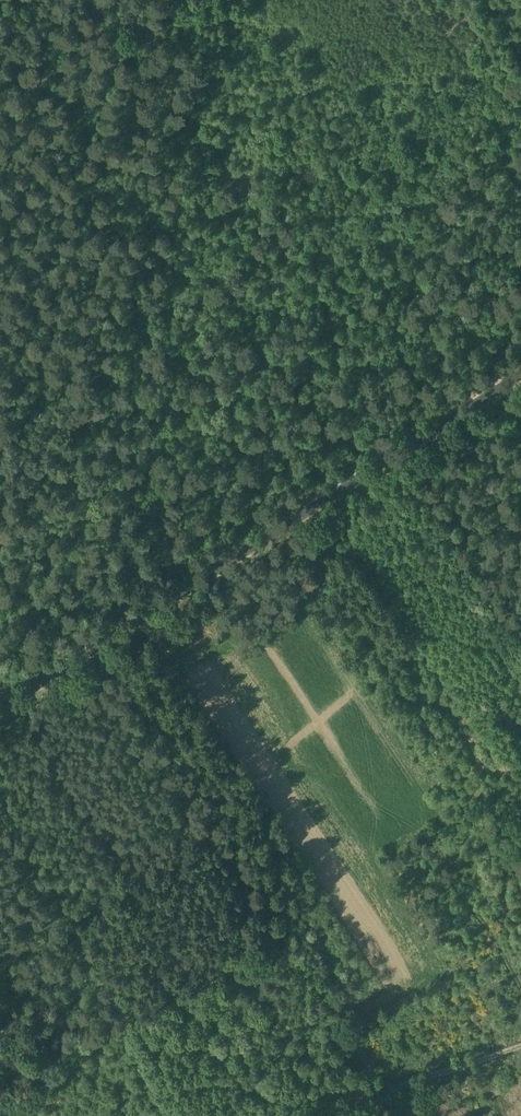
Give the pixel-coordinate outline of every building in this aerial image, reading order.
[(520,703),(520,695),(509,699),(512,706),(520,703)]
